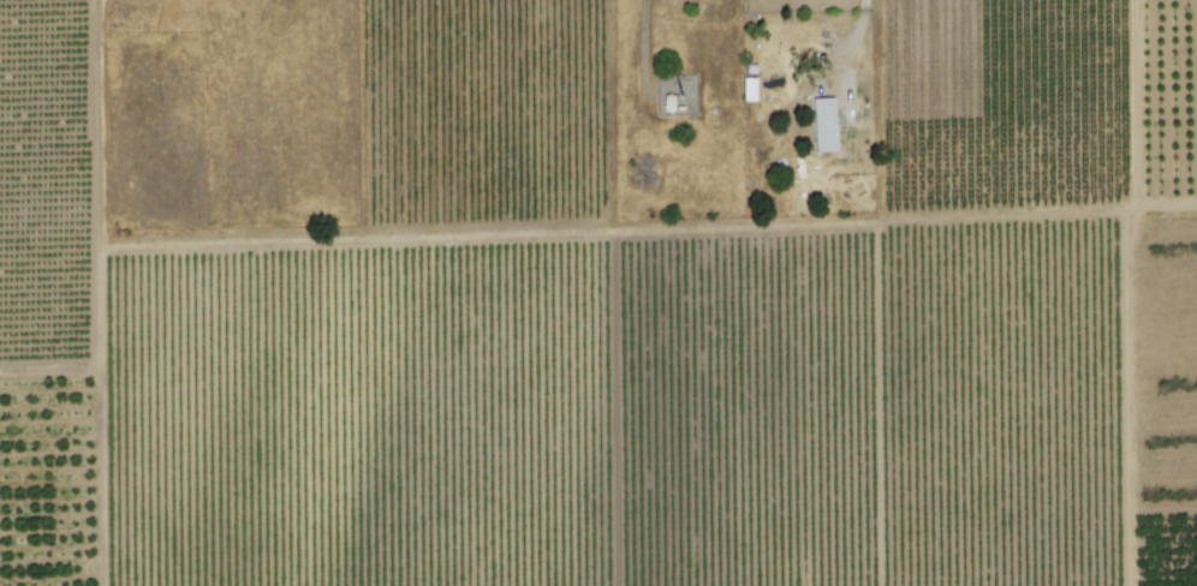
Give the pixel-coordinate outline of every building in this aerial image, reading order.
[(754,78),(742,78),(742,100),(754,100),(754,78)] [(812,152),(835,152),(834,98),(811,98),(812,152)]
